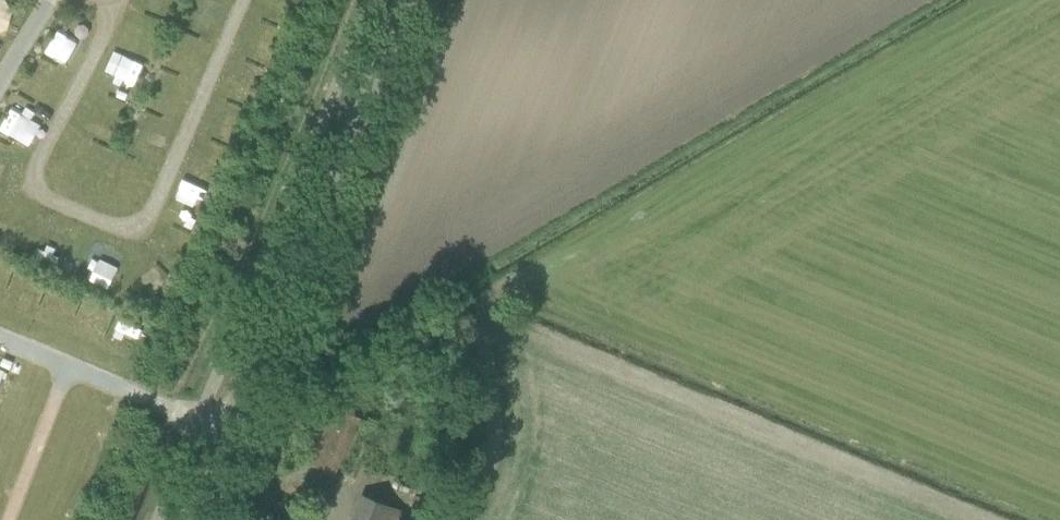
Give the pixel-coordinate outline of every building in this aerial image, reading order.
[(407,514),(360,494),(350,519),(404,519),(407,514)]
